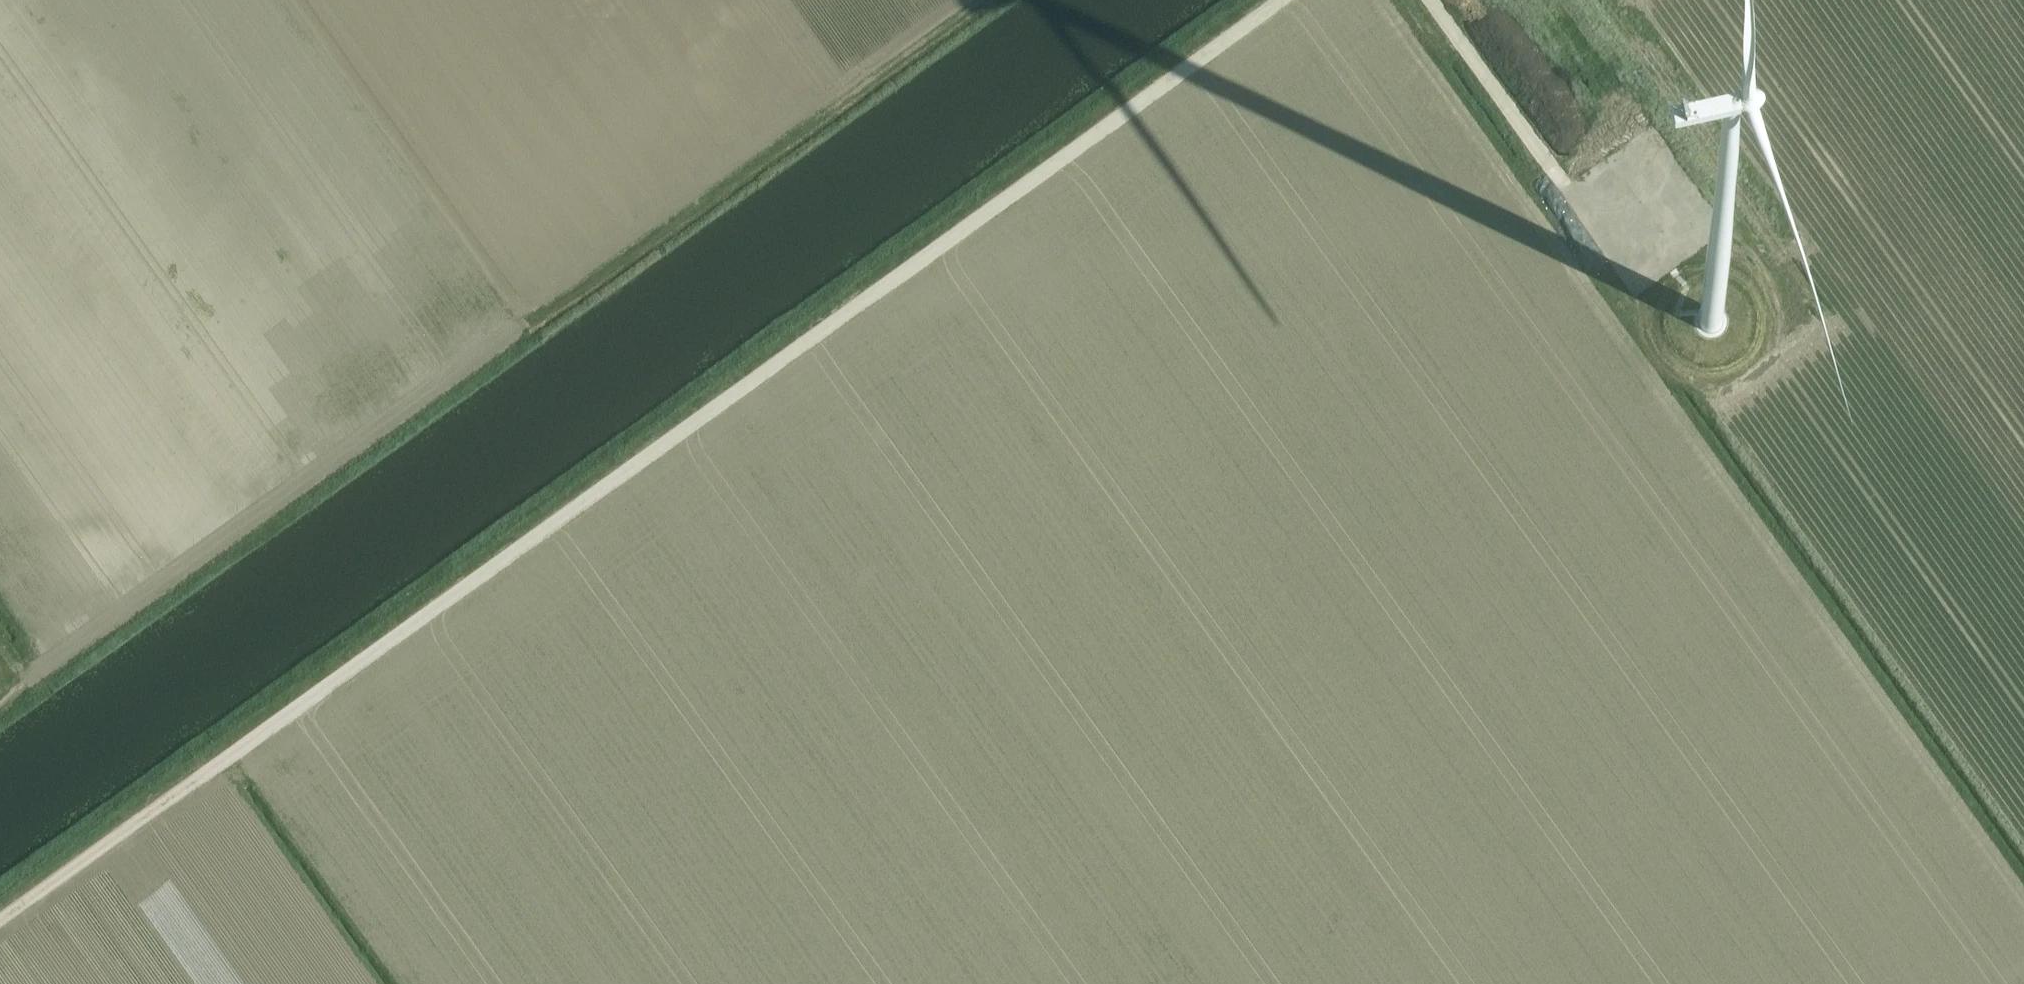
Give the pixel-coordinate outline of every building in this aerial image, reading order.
[(1699,319),(1698,321),(1699,323),(1699,325),(1700,326),(1701,328),(1702,330),(1703,331),(1705,332),(1707,332),(1709,333),(1711,333),(1712,333),(1714,332),(1716,332),(1718,331),(1719,330),(1720,328),(1721,326),(1722,325),(1722,323),(1723,321),(1722,319),(1722,317),(1721,316),(1720,314),(1719,312),(1718,311),(1716,310),(1714,310),(1712,309),(1711,309),(1709,309),(1707,309),(1705,310),(1703,311),(1702,312),(1701,314),(1700,315),(1699,317),(1699,319)]
